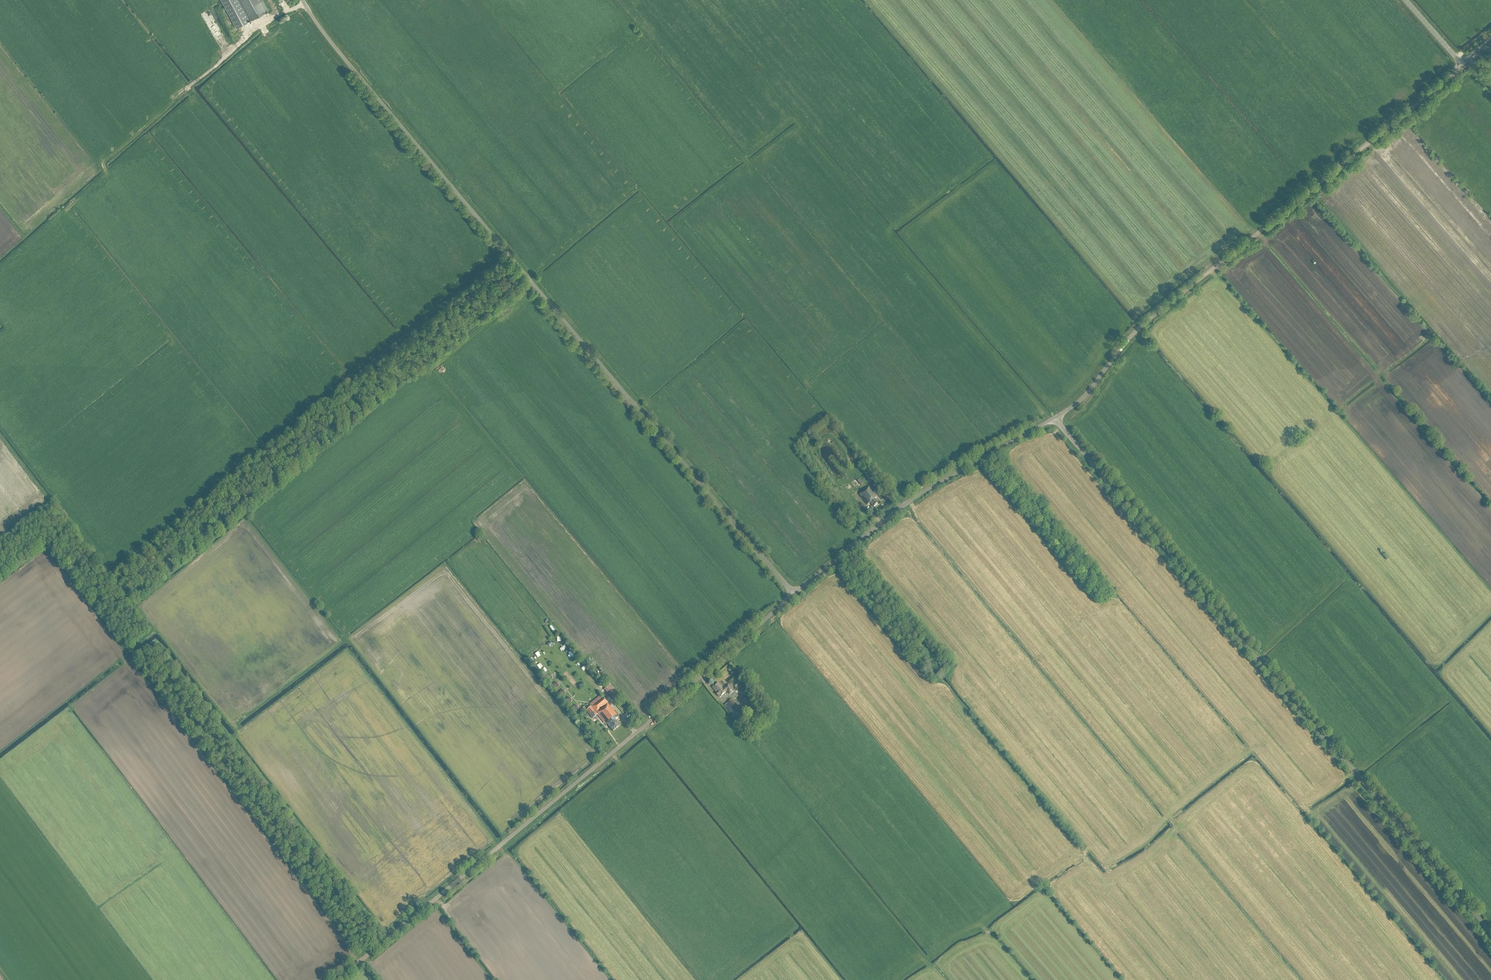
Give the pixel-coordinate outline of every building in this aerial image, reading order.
[(236,27),(268,10),(263,0),(222,0),(236,27)] [(872,486),(875,483),(869,475),(866,477),(872,486)] [(879,504),(875,499),(877,497),(869,487),(859,495),(867,505),(870,503),(874,507),(879,504)] [(548,683),(553,679),(550,675),(545,679),(548,683)] [(555,690),(560,686),(556,682),(551,686),(555,690)] [(614,701),(621,695),(611,683),(604,689),(614,701)] [(723,690),(721,689),(722,688),(718,683),(712,688),(717,693),(716,693),(719,696),(721,695),(722,696),(727,691),(730,695),(734,692),(729,685),(723,690)] [(561,698),(566,694),(563,690),(558,694),(561,698)] [(567,706),(572,702),(569,697),(564,702),(567,706)] [(619,717),(602,698),(595,703),(594,702),(589,705),(591,707),(586,711),(593,719),(597,715),(606,726),(607,725),(613,732),(620,726),(615,720),(619,717)] [(737,721),(743,715),(740,712),(741,711),(732,700),(725,707),(737,721)] [(574,713),(579,709),(576,705),(571,709),(574,713)]
